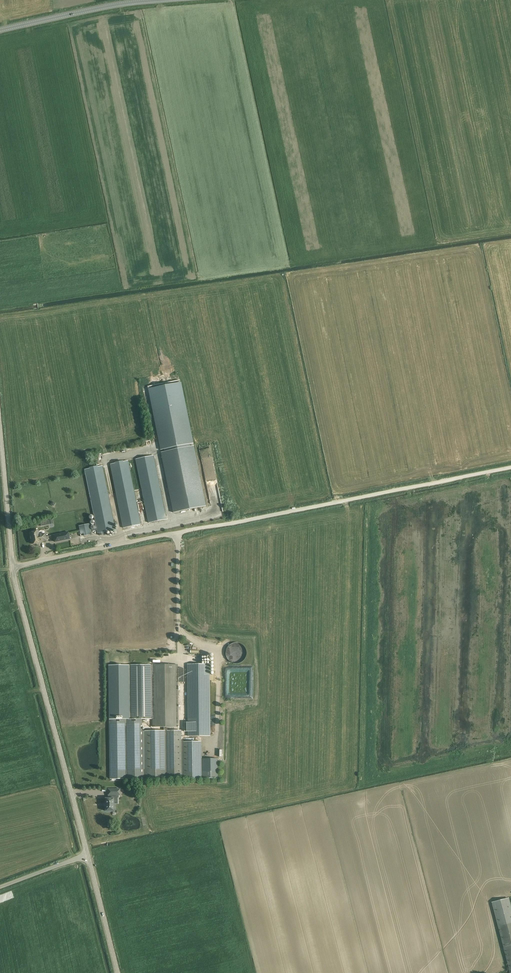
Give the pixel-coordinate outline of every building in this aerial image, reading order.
[(173,512),(206,505),(181,383),(180,383),(179,380),(165,383),(165,386),(163,386),(163,383),(149,386),(149,389),(148,389),(173,512)] [(166,519),(153,456),(136,459),(148,523),(166,519)] [(141,524),(128,461),(110,464),(123,528),(141,524)] [(115,529),(102,466),(85,470),(97,533),(99,533),(103,532),(115,529)] [(92,534),(89,524),(79,526),(81,536),(92,534)] [(33,544),(40,542),(40,541),(46,540),(45,534),(39,535),(38,531),(30,533),(31,540),(32,544),(33,544)] [(55,542),(70,539),(68,532),(53,535),(55,542)] [(227,661),(244,661),(244,644),(227,644),(227,661)] [(164,731),(145,731),(145,770),(145,778),(217,778),(217,758),(201,759),(201,742),(183,742),(183,741),(181,741),(181,731),(167,731),(167,727),(178,726),(178,682),(183,682),(183,668),(177,668),(177,664),(152,665),(152,669),(153,719),(153,727),(164,727),(164,731)] [(188,731),(188,736),(210,736),(209,664),(187,664),(188,722),(184,722),(184,731),(188,731)] [(109,720),(110,776),(110,779),(145,778),(145,770),(143,770),(142,721),(142,719),(153,719),(152,669),(152,665),(151,665),(143,665),(130,665),(131,719),(109,720)] [(105,803),(105,804),(106,804),(106,805),(105,805),(105,806),(106,806),(106,810),(106,811),(114,811),(114,810),(114,799),(114,798),(113,798),(113,795),(120,795),(120,789),(108,789),(108,795),(109,798),(106,798),(105,798),(105,799),(106,799),(106,803),(105,803)] [(492,902),(498,927),(510,972),(510,909),(508,898),(492,902)]
